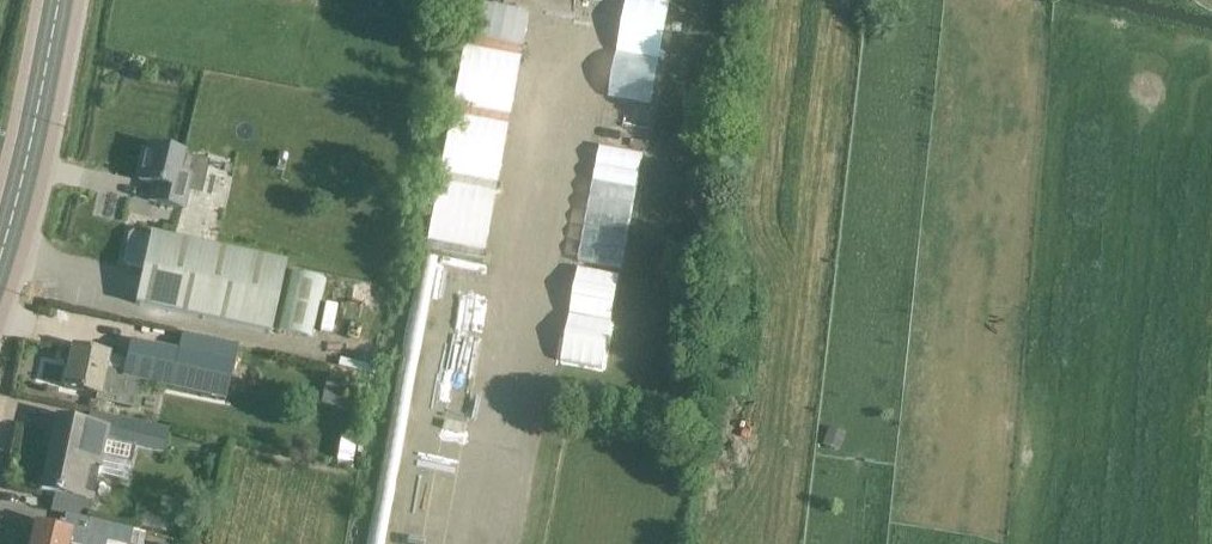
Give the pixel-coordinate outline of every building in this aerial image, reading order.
[(627,126),(626,110),(604,112),(606,128),(627,126)] [(148,145),(140,181),(152,183),(148,202),(184,211),(188,192),(188,191),(202,194),(209,162),(184,156),(185,154),(148,145)] [(420,250),(480,261),(495,181),(435,170),(420,250)] [(128,235),(122,261),(126,267),(142,270),(135,303),(270,333),(286,263),(151,234),(150,236),(133,232),(128,235)] [(559,363),(607,369),(618,271),(570,266),(559,363)] [(290,272),(277,330),(313,338),(326,280),(290,272)] [(72,347),(63,387),(97,395),(96,400),(120,405),(125,379),(138,382),(225,402),(238,345),(181,334),(178,349),(130,339),(125,358),(109,355),(72,347)] [(89,411),(86,425),(56,418),(40,490),(54,493),(50,512),(86,520),(91,501),(101,457),(131,464),(135,447),(161,453),(166,428),(89,411)] [(105,540),(123,543),(143,543),(146,533),(89,520),(85,534),(72,531),(72,530),(35,522),(30,543),(104,543),(105,540)] [(181,528),(179,538),(196,542),(198,532),(181,528)]
